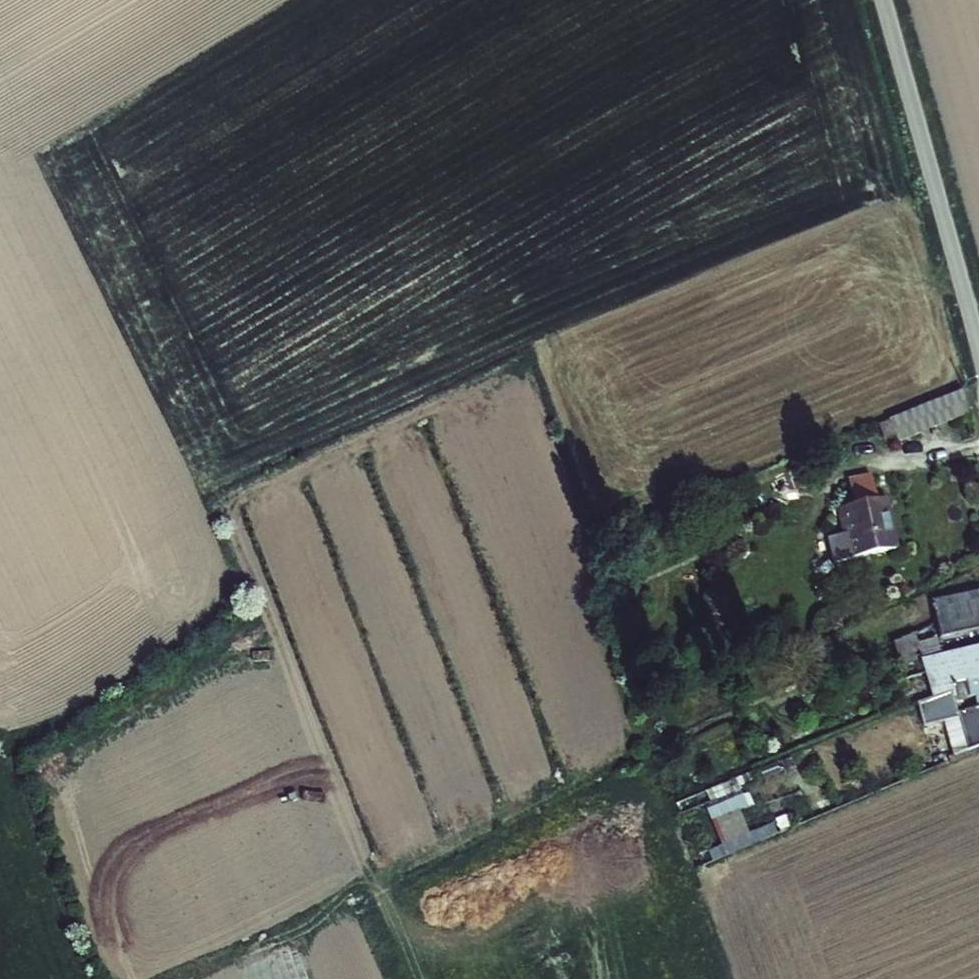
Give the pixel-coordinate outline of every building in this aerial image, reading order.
[(894,415),(906,440),(978,409),(973,382),(894,415)] [(903,553),(895,501),(849,508),(856,560),(903,553)] [(938,604),(945,638),(978,631),(978,594),(938,604)] [(944,665),(960,662),(957,645),(941,649),(944,665)] [(960,662),(963,680),(978,677),(978,658),(960,662)] [(963,680),(960,662),(944,665),(948,683),(963,680)] [(969,711),(963,680),(948,683),(954,713),(969,711)] [(969,711),(954,713),(972,758),(978,755),(978,734),(969,711)] [(705,806),(719,855),(772,840),(768,827),(747,833),(741,811),(750,808),(746,795),(705,806)]
